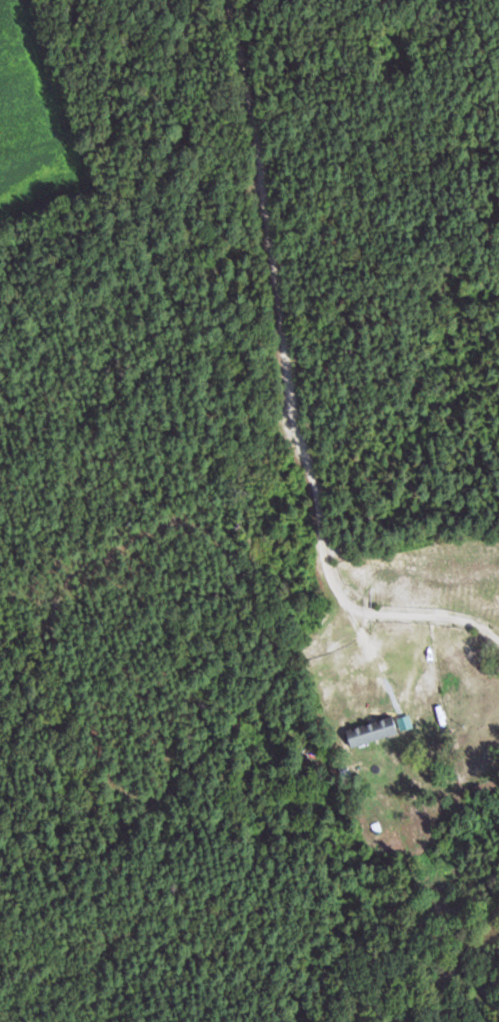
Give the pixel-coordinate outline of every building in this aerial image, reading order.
[(349,748),(399,733),(394,716),(344,730),(349,748)]
